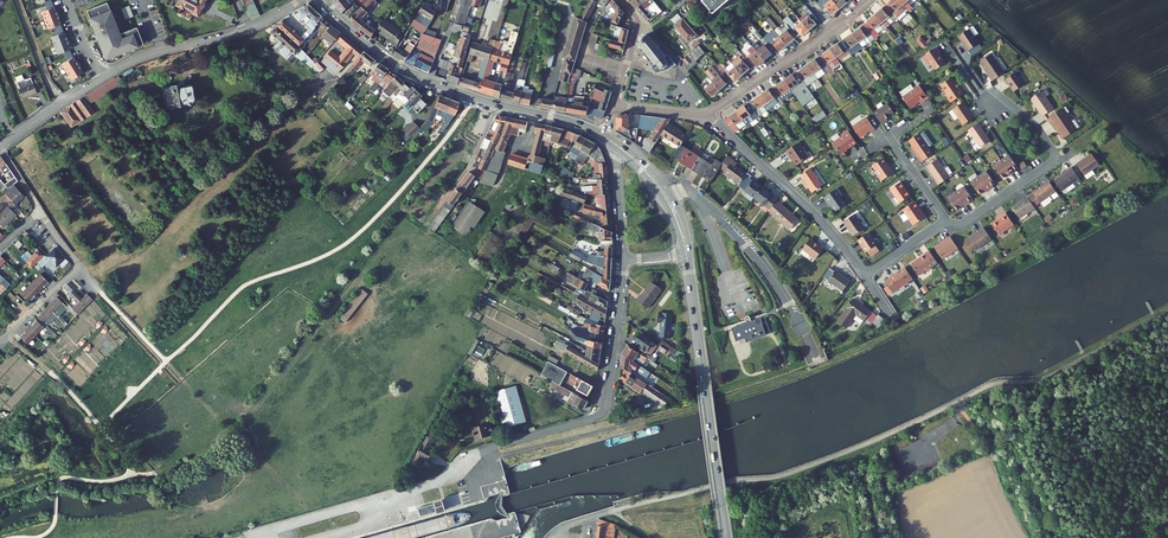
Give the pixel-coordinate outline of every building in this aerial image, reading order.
[(44,1),(47,9),(54,7),(51,0),(48,0),(44,1)] [(206,0),(179,0),(176,5),(183,9),(184,7),(192,11),(191,13),(198,16),(201,9),(199,8),(203,1),(205,2),(206,0)] [(249,18),(252,20),(260,16),(253,0),(242,0),(249,18)] [(335,3),(343,14),(353,2),(355,0),(338,0),(336,1),(335,3)] [(344,15),(350,20),(364,4),(360,0),(355,0),(353,2),(354,3),(344,15)] [(350,20),(361,29),(368,20),(364,16),(365,16),(377,3),(373,0),(368,0),(364,4),(350,20)] [(437,10),(447,12),(451,0),(439,0),(437,10)] [(474,0),(462,0),(454,23),(465,27),(465,26),(466,22),(468,17),(472,6),(474,0)] [(481,0),(474,0),(472,6),(468,17),(471,18),(475,7),(478,8),(481,0)] [(593,0),(590,0),(581,17),(587,20),(597,2),(593,0)] [(611,22),(618,24),(624,13),(619,7),(613,0),(612,0),(606,6),(615,15),(613,18),(611,22)] [(647,0),(636,9),(647,21),(655,14),(648,7),(651,5),(647,0)] [(729,0),(704,0),(703,1),(709,8),(702,13),(707,19),(713,14),(729,0)] [(827,14),(830,12),(833,15),(840,9),(832,0),(831,0),(825,5),(822,2),(820,0),(817,3),(827,14)] [(840,9),(847,3),(850,0),(832,0),(840,9)] [(886,5),(896,17),(899,20),(907,14),(905,12),(908,10),(909,11),(909,10),(900,0),(892,0),(886,5)] [(909,10),(912,8),(910,5),(916,0),(900,0),(909,10)] [(87,10),(106,58),(144,43),(137,27),(120,34),(107,2),(87,10)] [(310,27),(312,29),(316,23),(315,22),(321,16),(307,4),(305,7),(303,6),(293,12),(300,19),(300,21),(302,23),(304,23),(310,27)] [(416,20),(428,28),(433,20),(437,12),(423,4),(419,11),(429,17),(426,22),(418,17),(416,20)] [(663,11),(656,4),(653,7),(659,14),(663,11)] [(125,19),(133,15),(128,5),(121,8),(125,19)] [(807,13),(800,19),(809,30),(816,24),(815,22),(818,19),(805,5),(803,9),(807,13)] [(899,20),(896,17),(886,5),(875,14),(887,27),(890,25),(889,24),(893,21),(895,23),(899,20)] [(54,7),(47,9),(41,12),(48,29),(54,27),(60,24),(61,24),(54,6),(54,7)] [(615,15),(606,6),(604,9),(613,18),(615,15)] [(561,12),(545,7),(544,10),(560,16),(561,12)] [(869,22),(865,25),(875,38),(877,37),(879,35),(878,33),(875,29),(879,25),(883,29),(884,31),(888,29),(887,27),(875,14),(868,20),(869,22)] [(777,34),(787,45),(797,36),(790,28),(783,34),(780,31),(778,29),(778,28),(767,15),(764,19),(766,21),(768,24),(777,34)] [(960,15),(955,18),(959,23),(963,19),(960,15)] [(317,31),(322,35),(330,25),(330,24),(321,16),(315,22),(316,23),(312,29),(309,34),(306,38),(308,40),(311,37),(312,38),(317,31)] [(789,27),(794,23),(788,16),(783,19),(789,27)] [(587,22),(575,17),(572,27),(563,58),(565,59),(574,62),(571,74),(573,69),(575,61),(587,22)] [(683,18),(674,25),(681,34),(690,27),(683,18)] [(282,19),(274,24),(299,47),(304,42),(305,40),(306,38),(309,34),(306,31),(300,36),(282,19)] [(368,20),(361,29),(372,37),(377,31),(379,27),(368,19),(368,20)] [(414,19),(410,26),(423,33),(424,34),(428,28),(416,20),(414,19)] [(379,27),(377,31),(388,38),(390,40),(390,41),(397,46),(403,34),(401,33),(402,31),(384,20),(379,27)] [(299,47),(274,24),(270,27),(273,29),(270,32),(276,38),(275,39),(275,40),(278,43),(274,48),(280,53),(285,47),(292,54),(301,62),(302,60),(307,55),(301,49),(299,47)] [(622,28),(613,24),(612,24),(610,28),(615,30),(615,31),(613,40),(626,44),(629,30),(622,28)] [(321,36),(331,44),(336,38),(340,33),(330,25),(322,35),(321,36)] [(787,25),(780,31),(783,34),(790,28),(787,25)] [(865,25),(853,33),(862,47),(870,41),(870,42),(875,38),(865,25)] [(875,29),(878,33),(883,29),(879,25),(875,29)] [(457,46),(467,49),(470,39),(470,38),(471,35),(468,33),(470,28),(468,27),(465,26),(465,27),(463,30),(457,46)] [(681,34),(678,36),(685,44),(697,35),(690,27),(681,34)] [(968,51),(979,43),(969,29),(959,36),(965,45),(965,46),(968,51)] [(482,30),(481,36),(494,39),(495,34),(482,30)] [(493,48),(489,60),(494,61),(503,64),(501,70),(505,71),(507,72),(512,56),(519,33),(512,31),(510,40),(512,40),(511,42),(509,41),(503,40),(502,43),(495,41),(493,48)] [(762,37),(757,31),(752,35),(757,41),(762,37)] [(61,33),(54,35),(51,37),(58,54),(63,52),(69,50),(71,49),(64,32),(61,33)] [(344,36),(340,33),(336,38),(339,42),(344,36)] [(418,41),(415,46),(435,57),(442,39),(424,34),(423,33),(418,41)] [(637,43),(636,43),(637,44),(638,44),(639,45),(638,46),(638,47),(638,48),(639,49),(640,49),(642,48),(642,49),(642,50),(643,50),(647,55),(646,56),(647,57),(648,56),(652,61),(651,62),(648,64),(656,74),(668,71),(675,65),(672,61),(667,55),(665,56),(663,54),(664,53),(663,52),(663,53),(658,48),(659,47),(659,46),(655,40),(654,41),(654,40),(653,41),(649,35),(650,35),(649,34),(650,34),(649,33),(648,34),(647,35),(638,42),(637,42),(637,43)] [(853,33),(841,41),(851,55),(863,47),(862,47),(853,33)] [(777,34),(767,42),(774,51),(777,49),(779,52),(787,45),(777,34)] [(321,61),(336,74),(354,53),(358,57),(363,52),(344,36),(339,42),(347,48),(339,59),(329,51),(321,61)] [(398,48),(395,54),(405,61),(413,49),(415,46),(418,41),(413,38),(404,51),(398,48)] [(920,40),(919,42),(924,48),(927,45),(921,38),(919,39),(920,40)] [(609,47),(624,51),(626,44),(613,40),(611,40),(609,47)] [(695,49),(701,44),(698,40),(692,45),(694,48),(695,49)] [(764,60),(774,51),(767,42),(765,40),(762,43),(764,45),(761,48),(756,42),(752,46),(764,60)] [(841,41),(830,48),(841,64),(852,56),(851,55),(841,41)] [(462,78),(460,85),(480,91),(482,84),(489,60),(493,48),(473,42),(470,54),(468,60),(467,61),(471,63),(474,55),(484,58),(477,82),(462,78)] [(454,56),(464,59),(467,49),(457,46),(455,45),(454,49),(456,49),(455,50),(453,50),(452,49),(450,55),(452,55),(454,56)] [(699,57),(705,53),(699,46),(695,49),(690,54),(696,61),(700,58),(699,57)] [(764,60),(752,46),(748,50),(753,55),(747,60),(752,66),(755,64),(757,66),(764,60)] [(292,54),(285,47),(280,53),(287,60),(292,54)] [(945,62),(942,57),(941,58),(939,55),(941,53),(937,47),(923,57),(928,64),(929,62),(933,68),(936,69),(945,62)] [(831,73),(835,71),(833,69),(841,64),(830,48),(819,56),(831,73)] [(413,49),(405,61),(413,66),(429,73),(434,60),(413,49)] [(69,50),(63,52),(67,61),(73,57),(69,50)] [(358,57),(343,76),(346,79),(353,70),(355,71),(361,64),(360,62),(362,60),(370,67),(375,60),(363,51),(363,52),(358,57)] [(550,53),(546,52),(544,62),(540,62),(540,65),(543,66),(546,67),(550,53)] [(550,53),(546,67),(550,68),(551,62),(553,63),(555,54),(550,53)] [(687,65),(685,67),(688,71),(698,63),(696,61),(690,54),(690,53),(687,56),(692,61),(692,62),(687,65)] [(991,54),(990,55),(981,61),(980,62),(990,76),(989,77),(992,81),(1005,73),(991,54)] [(307,55),(302,60),(317,74),(321,71),(316,64),(315,64),(312,60),(309,57),(307,55)] [(452,64),(462,68),(465,59),(464,59),(454,56),(452,56),(449,63),(451,63),(452,64)] [(516,57),(512,56),(507,72),(500,98),(512,101),(514,93),(509,91),(512,80),(510,79),(516,57)] [(683,60),(687,64),(687,65),(692,62),(687,56),(684,58),(683,60)] [(819,56),(808,64),(814,73),(815,75),(818,78),(825,73),(829,70),(831,73),(819,56)] [(73,57),(67,61),(62,64),(72,80),(74,78),(80,75),(84,73),(74,57),(73,57)] [(752,66),(747,60),(744,57),(742,59),(740,57),(732,63),(742,75),(753,66),(752,66)] [(441,59),(438,66),(450,71),(452,64),(451,63),(449,63),(441,59)] [(565,59),(562,72),(571,74),(574,62),(565,59)] [(315,64),(316,64),(321,71),(325,67),(318,60),(315,64)] [(480,91),(493,95),(497,83),(488,80),(494,61),(489,60),(482,84),(480,91)] [(514,93),(512,101),(520,104),(523,91),(524,86),(526,81),(522,80),(526,63),(522,62),(520,67),(516,89),(514,93)] [(373,70),(370,73),(375,77),(377,76),(380,78),(388,69),(379,63),(373,70)] [(735,82),(742,75),(732,63),(725,69),(721,64),(717,67),(730,81),(733,79),(735,82)] [(450,71),(447,80),(458,85),(463,68),(462,68),(452,64),(450,71)] [(814,73),(808,64),(796,71),(805,85),(806,86),(809,85),(805,79),(814,73)] [(122,72),(124,77),(134,72),(132,68),(122,72)] [(377,82),(379,84),(384,88),(396,75),(388,69),(380,78),(377,82)] [(565,112),(586,115),(588,107),(587,106),(588,103),(584,102),(584,98),(571,97),(573,87),(576,78),(578,79),(581,71),(575,69),(570,82),(569,85),(569,88),(567,98),(565,112)] [(727,84),(716,72),(712,75),(708,70),(707,70),(705,72),(710,78),(720,90),(727,84)] [(493,95),(500,98),(507,72),(505,71),(502,80),(498,79),(497,83),(493,95)] [(806,86),(805,85),(796,71),(785,80),(794,93),(797,97),(809,89),(806,86)] [(562,72),(559,80),(568,82),(569,81),(571,74),(562,72)] [(809,85),(815,81),(812,77),(815,75),(814,73),(805,79),(809,85)] [(1024,85),(1015,73),(1004,80),(1007,84),(1008,84),(1014,92),(1024,85)] [(361,84),(367,78),(363,74),(357,81),(361,84)] [(91,91),(83,96),(88,103),(122,82),(117,75),(106,82),(91,91)] [(384,88),(382,91),(389,97),(403,82),(396,75),(384,88)] [(720,90),(710,78),(704,83),(701,85),(705,89),(712,97),(720,90)] [(951,78),(942,84),(942,87),(946,93),(946,95),(951,103),(959,97),(963,94),(959,88),(958,88),(955,85),(956,85),(951,78)] [(31,79),(17,84),(19,88),(18,88),(22,99),(37,93),(36,92),(40,90),(39,89),(36,81),(36,80),(32,81),(31,79)] [(785,80),(773,88),(782,101),(785,99),(786,100),(791,96),(791,95),(794,93),(785,80)] [(364,94),(364,95),(366,97),(368,94),(367,94),(371,89),(373,91),(379,84),(377,82),(375,81),(371,87),(364,94)] [(389,97),(376,111),(379,113),(392,99),(393,100),(396,97),(399,98),(404,104),(416,91),(420,87),(415,85),(412,88),(411,87),(410,88),(408,87),(403,82),(389,97)] [(194,94),(192,84),(181,86),(177,87),(177,85),(163,88),(167,107),(169,107),(169,109),(171,110),(174,109),(176,107),(185,105),(188,104),(189,105),(190,104),(191,104),(191,103),(191,102),(195,101),(195,100),(196,99),(197,98),(197,95),(195,94),(194,94)] [(368,84),(362,92),(364,94),(371,87),(368,84)] [(605,111),(611,92),(605,90),(605,89),(595,85),(592,95),(591,97),(601,100),(598,109),(605,111)] [(921,87),(920,85),(903,97),(911,109),(916,105),(916,104),(919,101),(921,103),(928,98),(921,87)] [(529,87),(524,86),(523,91),(520,104),(536,106),(538,98),(540,91),(533,90),(533,94),(528,93),(529,89),(529,87)] [(768,89),(760,94),(770,107),(777,102),(780,106),(784,103),(782,101),(773,88),(769,90),(768,89)] [(404,104),(402,106),(411,114),(415,110),(418,113),(426,104),(419,98),(421,96),(416,91),(404,104)] [(1054,109),(1041,91),(1030,99),(1043,116),(1054,109)] [(770,107),(760,94),(749,103),(758,116),(762,114),(770,108),(770,107)] [(419,129),(418,130),(419,132),(421,133),(433,122),(436,114),(444,117),(451,100),(439,95),(429,120),(419,129)] [(88,103),(83,96),(59,111),(71,127),(95,112),(88,103)] [(541,99),(540,107),(565,112),(567,98),(560,97),(554,96),(553,101),(541,99)] [(393,100),(392,99),(379,113),(380,114),(393,100)] [(440,129),(442,131),(448,123),(453,115),(459,103),(451,100),(444,117),(442,120),(445,121),(440,129)] [(969,111),(963,102),(954,108),(953,111),(958,117),(957,118),(962,126),(974,118),(969,111)] [(736,111),(746,125),(748,128),(751,126),(749,123),(759,117),(758,116),(749,103),(736,111)] [(887,103),(873,112),(882,124),(888,121),(886,119),(894,114),(887,103)] [(370,105),(362,113),(367,117),(374,109),(370,105)] [(594,117),(596,109),(591,108),(588,107),(586,115),(594,117)] [(1064,108),(1047,119),(1051,125),(1052,124),(1056,130),(1057,129),(1059,132),(1059,134),(1060,137),(1062,137),(1064,138),(1080,127),(1075,119),(1072,120),(1067,113),(1064,108)] [(473,118),(478,120),(481,112),(476,110),(473,118)] [(723,121),(735,133),(739,130),(746,125),(736,111),(729,116),(723,120),(723,121)] [(630,135),(631,114),(620,114),(617,117),(616,131),(631,141),(632,135),(630,135)] [(490,127),(489,129),(500,134),(507,117),(498,115),(494,122),(495,122),(493,128),(490,127)] [(661,135),(669,123),(671,119),(662,118),(641,115),(638,127),(655,130),(650,138),(657,142),(661,135)] [(497,143),(494,149),(503,152),(510,133),(518,135),(519,132),(525,133),(528,121),(507,117),(500,134),(497,143)] [(875,129),(867,117),(852,126),(861,139),(867,135),(866,134),(870,131),(871,132),(875,129)] [(412,121),(404,129),(411,137),(413,135),(418,130),(419,129),(412,121)] [(547,125),(536,123),(534,131),(536,133),(537,134),(531,156),(529,155),(528,159),(528,160),(525,169),(541,174),(546,159),(539,157),(540,155),(541,149),(543,140),(547,125)] [(682,132),(674,127),(669,123),(661,135),(680,147),(681,145),(687,136),(681,133),(682,132)] [(990,140),(978,123),(969,130),(980,147),(990,140)] [(552,126),(547,125),(543,140),(551,142),(552,132),(550,132),(552,126)] [(563,129),(552,126),(550,132),(552,132),(551,142),(550,145),(558,147),(558,144),(568,148),(570,141),(568,140),(565,138),(568,131),(563,129)] [(486,136),(485,138),(497,143),(500,134),(489,129),(488,133),(494,135),(492,139),(486,136)] [(850,148),(857,143),(848,131),(841,135),(842,137),(833,143),(833,145),(835,148),(837,149),(842,155),(843,154),(846,155),(846,153),(847,152),(846,149),(849,147),(850,148)] [(476,144),(477,139),(460,134),(459,138),(476,144)] [(933,154),(919,134),(909,141),(913,147),(916,150),(915,151),(922,162),(933,154)] [(581,150),(587,140),(580,136),(580,135),(576,143),(574,146),(573,146),(570,151),(572,153),(570,157),(575,160),(581,150)] [(650,138),(649,137),(646,141),(654,146),(657,142),(650,138)] [(485,138),(481,148),(484,149),(487,150),(493,152),(494,149),(497,143),(485,138)] [(595,144),(587,140),(581,150),(575,160),(575,161),(580,164),(583,159),(585,160),(588,156),(594,159),(594,160),(599,163),(600,168),(598,168),(597,169),(597,175),(594,175),(594,177),(589,177),(589,179),(593,180),(598,180),(608,179),(607,167),(604,158),(602,153),(599,147),(595,144)] [(651,152),(654,146),(646,141),(642,148),(650,153),(651,152)] [(808,157),(803,149),(804,148),(800,141),(785,151),(790,158),(791,157),(797,165),(808,157)] [(692,169),(700,157),(681,145),(680,147),(675,156),(680,159),(681,158),(682,159),(681,162),(686,165),(692,169)] [(503,152),(494,149),(493,152),(489,161),(485,171),(479,183),(493,186),(498,175),(499,175),(505,152),(503,152)] [(478,154),(477,157),(489,161),(493,152),(487,150),(484,157),(481,155),(478,154)] [(511,154),(508,164),(520,167),(523,158),(511,154)] [(1080,161),(1076,164),(1084,175),(1085,175),(1087,178),(1094,173),(1092,170),(1099,165),(1092,154),(1086,158),(1081,162),(1080,161)] [(1018,168),(1009,155),(1002,161),(1011,175),(1015,172),(1014,171),(1015,170),(1018,168)] [(7,187),(9,189),(14,185),(18,181),(0,156),(0,179),(7,187)] [(747,174),(736,166),(737,163),(727,156),(722,164),(720,167),(725,171),(724,172),(740,184),(747,174)] [(475,163),(473,166),(478,168),(485,171),(489,161),(477,157),(476,160),(482,163),(480,166),(475,163)] [(713,179),(720,167),(722,164),(716,160),(713,165),(700,157),(692,169),(699,173),(698,173),(703,176),(705,174),(707,175),(713,179)] [(528,160),(523,158),(520,167),(525,169),(528,160)] [(894,172),(889,166),(888,167),(886,164),(886,163),(883,158),(872,166),(877,173),(877,175),(881,181),(882,181),(884,179),(894,172)] [(935,181),(938,185),(947,179),(953,175),(947,167),(945,166),(943,168),(937,159),(937,160),(934,161),(926,167),(932,175),(936,181),(935,181)] [(1011,175),(1002,161),(994,166),(1002,179),(1005,177),(1007,176),(1008,177),(1011,175)] [(566,177),(570,171),(564,167),(558,177),(566,177)] [(1073,183),(1079,179),(1072,167),(1065,172),(1065,173),(1060,177),(1054,181),(1061,192),(1065,189),(1073,183)] [(485,171),(478,168),(476,172),(479,174),(477,178),(480,180),(485,171)] [(810,168),(801,175),(813,192),(816,190),(820,187),(822,186),(810,168)] [(469,171),(461,184),(467,188),(476,176),(469,171)] [(995,184),(986,171),(978,177),(988,191),(992,188),(991,187),(992,186),(995,184)] [(762,188),(750,179),(752,176),(748,173),(747,174),(740,184),(738,186),(745,191),(754,198),(762,188)] [(984,193),(988,191),(978,177),(976,173),(968,179),(979,195),(982,193),(983,192),(984,193)] [(596,195),(609,194),(608,184),(608,179),(598,180),(598,185),(598,186),(582,187),(583,192),(582,193),(574,190),(573,192),(565,190),(564,192),(555,189),(550,187),(547,190),(570,198),(585,204),(588,196),(596,195)] [(910,196),(905,189),(906,188),(901,182),(890,190),(899,204),(910,196)] [(1059,195),(1050,182),(1028,198),(1034,207),(1041,202),(1048,197),(1050,199),(1052,200),(1059,195)] [(1075,187),(1073,183),(1065,189),(1068,192),(1075,187)] [(461,184),(457,189),(463,193),(467,188),(461,184)] [(16,205),(25,197),(14,185),(5,193),(16,205)] [(972,200),(963,187),(955,193),(965,207),(969,204),(968,203),(969,202),(972,200)] [(770,209),(778,200),(762,188),(754,198),(770,209)] [(846,204),(841,196),(843,195),(838,188),(823,198),(828,205),(829,204),(830,205),(831,206),(834,206),(834,208),(836,211),(846,204)] [(441,211),(429,228),(435,233),(457,201),(458,201),(460,199),(459,198),(463,193),(457,189),(448,201),(440,211),(441,211)] [(961,209),(965,207),(955,193),(947,198),(956,211),(959,209),(960,208),(961,209)] [(607,210),(611,210),(609,194),(596,195),(597,207),(607,210)] [(15,205),(10,200),(5,195),(0,199),(0,202),(4,206),(6,204),(7,206),(0,213),(0,225),(3,227),(16,215),(11,210),(15,205)] [(526,206),(528,200),(519,197),(517,203),(526,206)] [(1048,197),(1041,202),(1044,207),(1052,202),(1050,199),(1048,197)] [(582,219),(586,220),(588,217),(584,215),(585,212),(583,212),(586,204),(585,204),(570,198),(565,211),(581,218),(582,219)] [(1034,207),(1028,198),(1013,208),(1020,219),(1035,208),(1034,207)] [(486,212),(469,201),(452,226),(466,235),(472,227),(475,228),(486,212)] [(514,203),(509,201),(505,207),(509,210),(514,203)] [(920,208),(915,201),(902,210),(910,220),(911,220),(914,225),(926,217),(922,212),(921,211),(919,209),(920,208)] [(798,220),(777,202),(769,211),(789,229),(798,220)] [(605,228),(613,232),(613,230),(611,210),(607,210),(597,207),(586,204),(583,212),(585,212),(600,216),(604,216),(605,228)] [(992,224),(999,234),(1014,224),(1006,213),(999,217),(1000,219),(992,224)] [(864,229),(855,214),(844,222),(846,226),(847,226),(854,236),(856,235),(863,230),(863,229),(864,229)] [(597,222),(596,225),(605,228),(604,216),(600,216),(601,222),(597,222)] [(528,220),(525,226),(529,228),(533,222),(535,220),(530,217),(528,220)] [(599,244),(613,245),(613,232),(605,228),(596,225),(586,220),(582,219),(581,218),(580,221),(584,223),(583,225),(594,230),(594,235),(599,235),(599,244)] [(977,233),(964,242),(971,252),(976,249),(977,249),(992,239),(983,228),(976,233),(977,233)] [(873,238),(870,232),(858,241),(861,245),(861,244),(866,252),(867,251),(871,256),(879,250),(876,245),(877,244),(873,238)] [(500,238),(493,234),(489,240),(495,244),(500,238)] [(953,240),(950,236),(934,247),(942,259),(958,249),(953,240)] [(816,259),(825,248),(820,244),(820,245),(819,244),(818,245),(811,239),(803,249),(816,259)] [(46,256),(45,256),(49,260),(45,264),(52,271),(56,267),(59,264),(62,267),(68,262),(65,258),(66,258),(55,247),(46,256)] [(605,258),(612,258),(613,247),(605,247),(605,252),(605,253),(601,253),(601,252),(597,252),(597,255),(598,255),(605,256),(605,258)] [(23,255),(21,257),(29,265),(31,267),(44,255),(38,249),(33,254),(29,250),(23,255)] [(582,258),(589,263),(590,262),(587,260),(588,259),(583,256),(583,255),(583,254),(574,249),(571,253),(582,258)] [(938,263),(929,251),(924,254),(925,255),(920,258),(921,258),(917,261),(917,260),(911,264),(919,275),(926,271),(928,271),(931,269),(931,267),(938,263)] [(571,253),(570,256),(580,261),(582,258),(571,253)] [(45,256),(46,256),(45,255),(37,263),(48,274),(50,273),(43,266),(45,264),(49,260),(45,256)] [(604,269),(612,269),(612,258),(605,258),(605,256),(598,255),(597,266),(598,267),(604,269)] [(560,268),(551,263),(549,267),(558,272),(560,268)] [(828,280),(835,270),(829,266),(822,276),(828,280)] [(598,274),(611,282),(612,269),(604,269),(598,267),(598,274)] [(597,284),(610,291),(611,282),(598,274),(594,272),(587,268),(585,272),(581,270),(577,277),(588,284),(595,288),(597,284)] [(913,279),(905,269),(896,275),(894,274),(890,277),(889,279),(893,284),(894,283),(898,289),(904,285),(906,285),(908,283),(909,282),(913,279)] [(843,291),(850,281),(835,270),(828,280),(843,291)] [(577,277),(568,272),(565,277),(570,279),(569,281),(585,291),(588,284),(577,277)] [(40,274),(30,283),(39,292),(43,287),(43,286),(44,285),(45,286),(48,282),(40,274)] [(61,274),(55,281),(56,282),(63,275),(61,274)] [(558,283),(550,279),(548,284),(555,288),(558,283)] [(488,281),(484,287),(490,290),(494,284),(488,281)] [(844,292),(851,282),(850,281),(843,291),(844,292)] [(69,282),(66,283),(77,294),(79,292),(76,290),(77,289),(69,282)] [(647,308),(661,290),(652,282),(641,296),(640,295),(636,300),(647,308)] [(21,293),(30,301),(33,298),(33,297),(34,296),(39,292),(30,283),(21,293)] [(87,305),(92,299),(87,294),(82,299),(77,294),(66,283),(62,287),(69,293),(78,303),(75,306),(71,302),(68,304),(68,305),(66,307),(75,316),(87,305)] [(368,294),(361,288),(339,317),(346,323),(368,294)] [(570,299),(606,318),(607,309),(594,302),(593,303),(584,298),(584,297),(580,294),(579,295),(574,292),(570,299)] [(607,309),(609,297),(600,292),(598,295),(593,293),(592,295),(587,292),(584,297),(584,298),(593,303),(594,302),(607,309)] [(480,293),(475,299),(480,301),(483,295),(480,293)] [(47,326),(65,308),(62,302),(57,297),(37,317),(39,318),(36,320),(44,327),(55,338),(57,335),(47,326)] [(853,319),(861,324),(864,320),(864,321),(867,317),(868,319),(865,322),(870,326),(873,322),(878,316),(854,299),(837,321),(846,328),(853,319)] [(574,308),(568,305),(566,308),(566,309),(572,312),(577,314),(579,310),(574,308)] [(662,325),(661,325),(660,337),(669,338),(672,314),(659,312),(658,322),(661,322),(662,323),(662,325)] [(747,323),(732,327),(737,341),(747,338),(748,341),(765,335),(762,325),(767,323),(765,316),(764,313),(751,318),(750,317),(749,316),(748,316),(747,316),(746,317),(745,318),(745,319),(746,320),(747,323)] [(57,317),(66,326),(68,324),(59,315),(57,317)] [(879,328),(885,320),(879,315),(878,316),(873,322),(876,325),(879,328)] [(36,320),(33,322),(34,322),(31,325),(25,331),(23,334),(22,334),(20,336),(27,344),(44,327),(36,320)] [(595,333),(603,334),(605,326),(592,324),(591,328),(592,333),(595,333)] [(594,341),(602,343),(603,334),(595,333),(592,333),(591,328),(588,328),(587,331),(574,328),(572,331),(573,333),(577,336),(588,340),(594,341)] [(588,345),(601,349),(602,343),(594,341),(588,340),(577,336),(573,333),(571,335),(576,340),(588,346),(588,345)] [(651,354),(657,345),(640,333),(635,341),(639,344),(642,346),(640,349),(638,352),(654,363),(657,358),(651,354)] [(557,340),(554,346),(565,351),(564,351),(598,370),(599,364),(586,356),(573,348),(568,345),(557,340)] [(677,350),(662,340),(659,345),(661,346),(674,354),(677,350)] [(586,356),(599,364),(600,355),(587,351),(581,347),(575,344),(573,348),(586,356)] [(587,351),(600,355),(601,349),(588,345),(588,346),(587,351)] [(638,352),(628,345),(623,354),(634,362),(635,360),(636,357),(644,362),(643,365),(642,367),(645,369),(649,363),(656,367),(658,365),(654,363),(638,352)] [(668,356),(671,352),(661,346),(658,350),(665,354),(668,356)] [(638,364),(634,362),(623,354),(621,366),(626,369),(631,372),(633,369),(636,371),(637,368),(641,371),(639,373),(655,383),(659,378),(645,369),(642,367),(638,364)] [(550,355),(548,359),(556,364),(558,360),(550,355)] [(644,362),(636,357),(635,360),(643,365),(644,362)] [(548,361),(541,375),(553,382),(560,386),(568,372),(548,361)] [(641,394),(642,392),(656,402),(664,407),(670,399),(649,384),(643,380),(632,373),(631,372),(626,369),(624,372),(625,373),(622,379),(624,380),(631,385),(630,387),(641,394)] [(593,386),(572,374),(570,378),(577,382),(575,385),(577,386),(576,389),(588,395),(593,386)] [(560,386),(553,382),(551,387),(558,391),(560,386)] [(516,386),(494,392),(504,428),(526,422),(516,386)] [(589,401),(560,386),(558,391),(565,395),(563,399),(568,402),(573,405),(574,403),(584,409),(589,401)] [(685,397),(675,390),(673,392),(683,399),(685,397)] [(476,439),(493,434),(492,430),(490,424),(473,429),(476,439)] [(428,437),(413,464),(418,467),(423,458),(427,461),(432,451),(428,448),(433,440),(428,437)] [(234,465),(229,460),(221,469),(226,473),(234,465)] [(445,510),(444,507),(445,507),(444,504),(443,504),(442,501),(436,503),(418,509),(420,517),(439,511),(439,512),(445,510)] [(611,528),(598,526),(596,537),(610,537),(611,528)]
